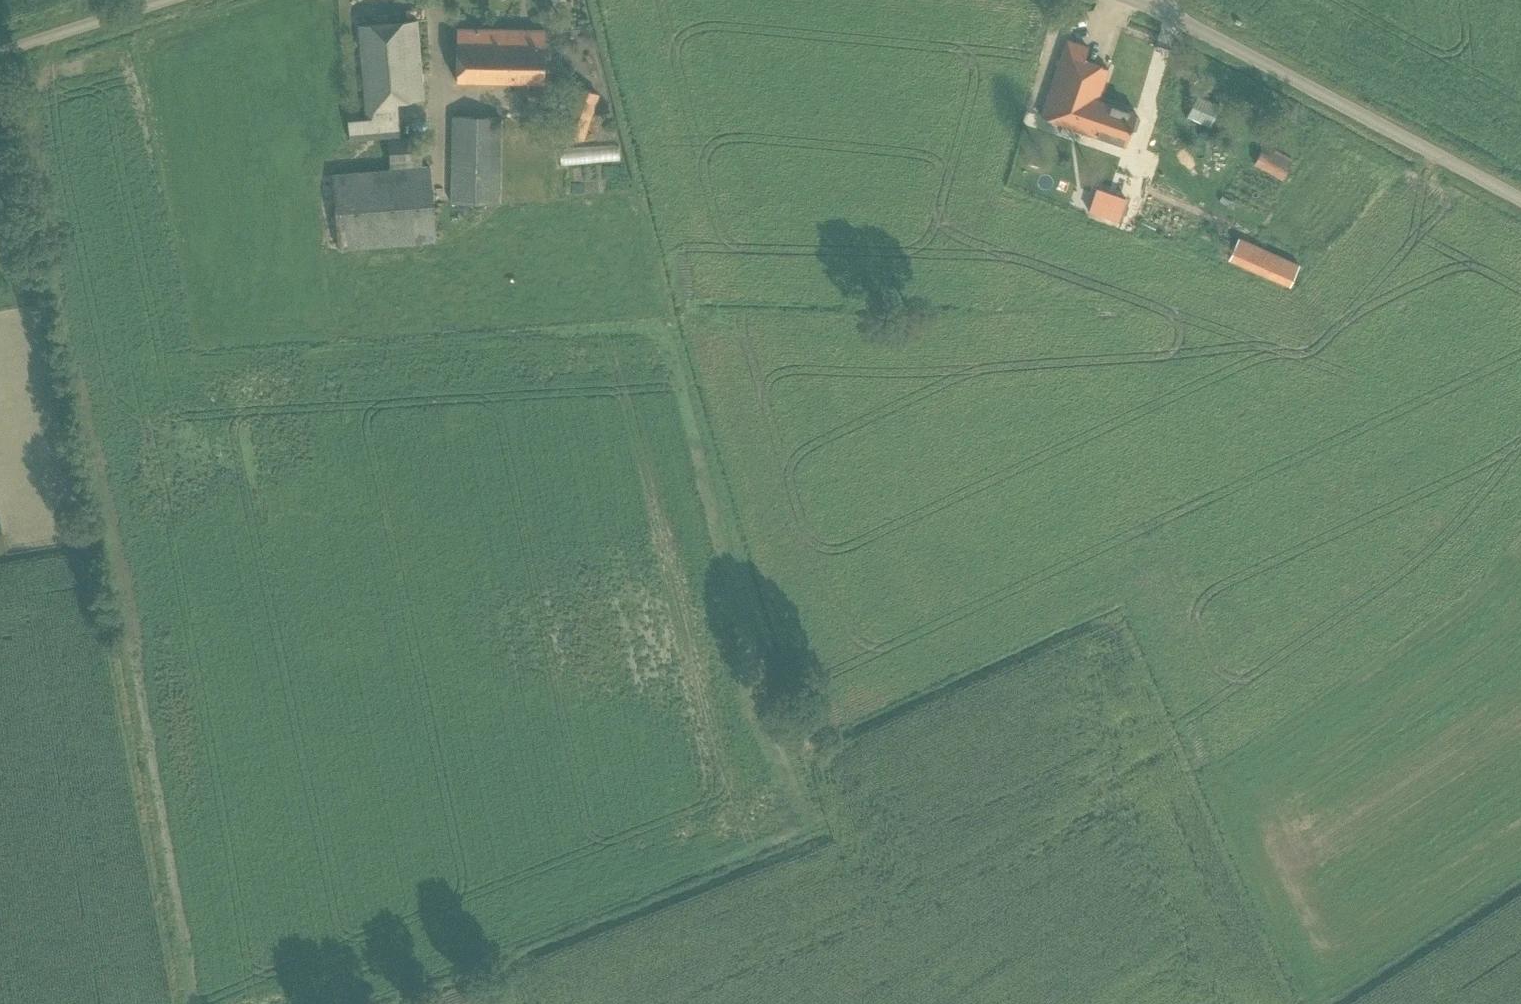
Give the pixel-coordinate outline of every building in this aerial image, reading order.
[(347,121),(349,140),(387,137),(388,151),(420,150),(418,136),(399,136),(396,101),(423,98),(417,20),(355,25),(362,120),(347,121)] [(457,30),(457,50),(457,80),(542,82),(543,31),(457,30)] [(1041,118),(1049,120),(1124,146),(1136,113),(1096,100),(1107,69),(1085,62),(1090,48),(1067,41),(1041,118)] [(596,94),(576,87),(561,132),(580,140),(596,94)] [(1185,116),(1210,127),(1220,105),(1196,94),(1185,116)] [(450,204),(498,205),(500,117),(451,117),(450,204)] [(1253,164),(1281,180),(1293,160),(1265,144),(1253,164)] [(420,150),(388,151),(389,169),(331,174),(337,250),(433,242),(428,166),(421,166),(420,150)] [(1120,171),(1098,167),(1092,199),(1114,203),(1120,171)] [(1237,238),(1228,259),(1289,285),(1298,265),(1237,238)]
